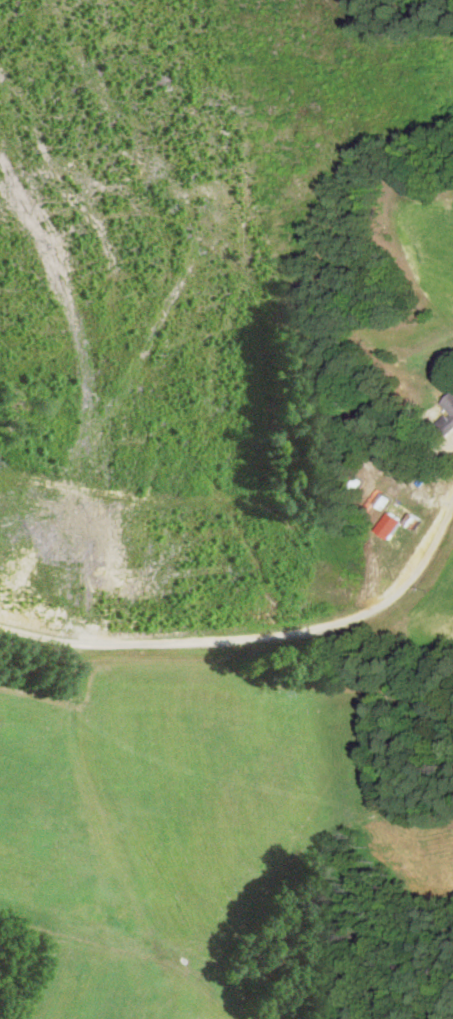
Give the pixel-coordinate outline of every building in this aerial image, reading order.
[(443,403),(452,413),(452,393),(443,403)] [(377,502),(415,528),(422,518),(384,492),(377,502)]
